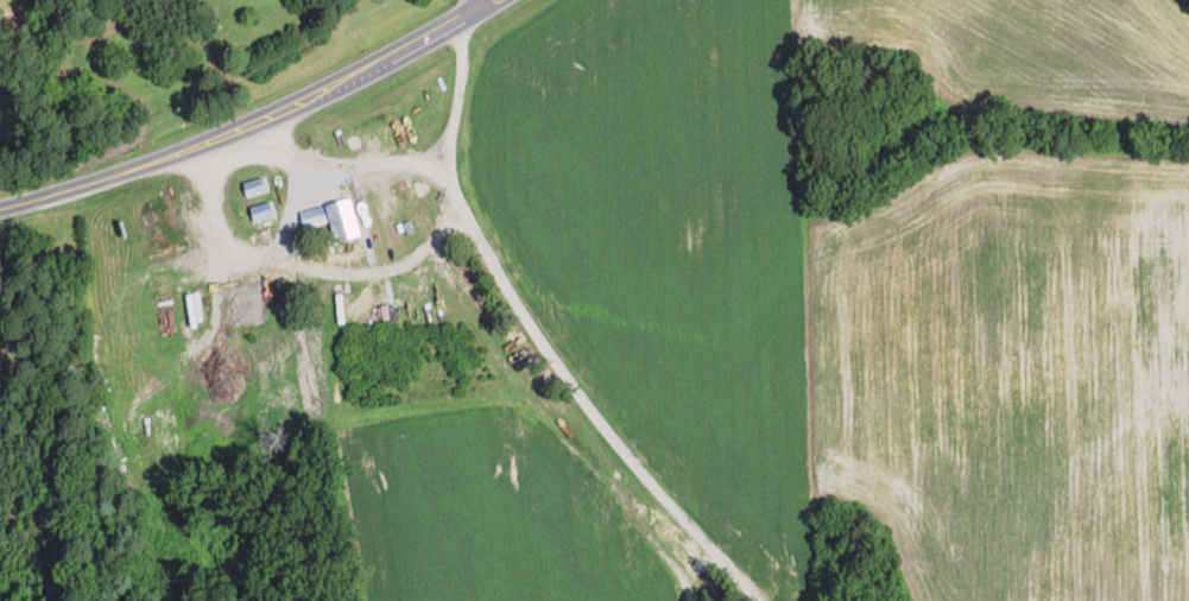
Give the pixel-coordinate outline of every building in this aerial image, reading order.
[(263,190),(259,176),(237,182),(241,197),(263,190)] [(359,234),(349,197),(298,210),(304,233),(329,227),(333,241),(359,234)] [(270,215),(266,200),(245,206),(249,221),(270,215)]
